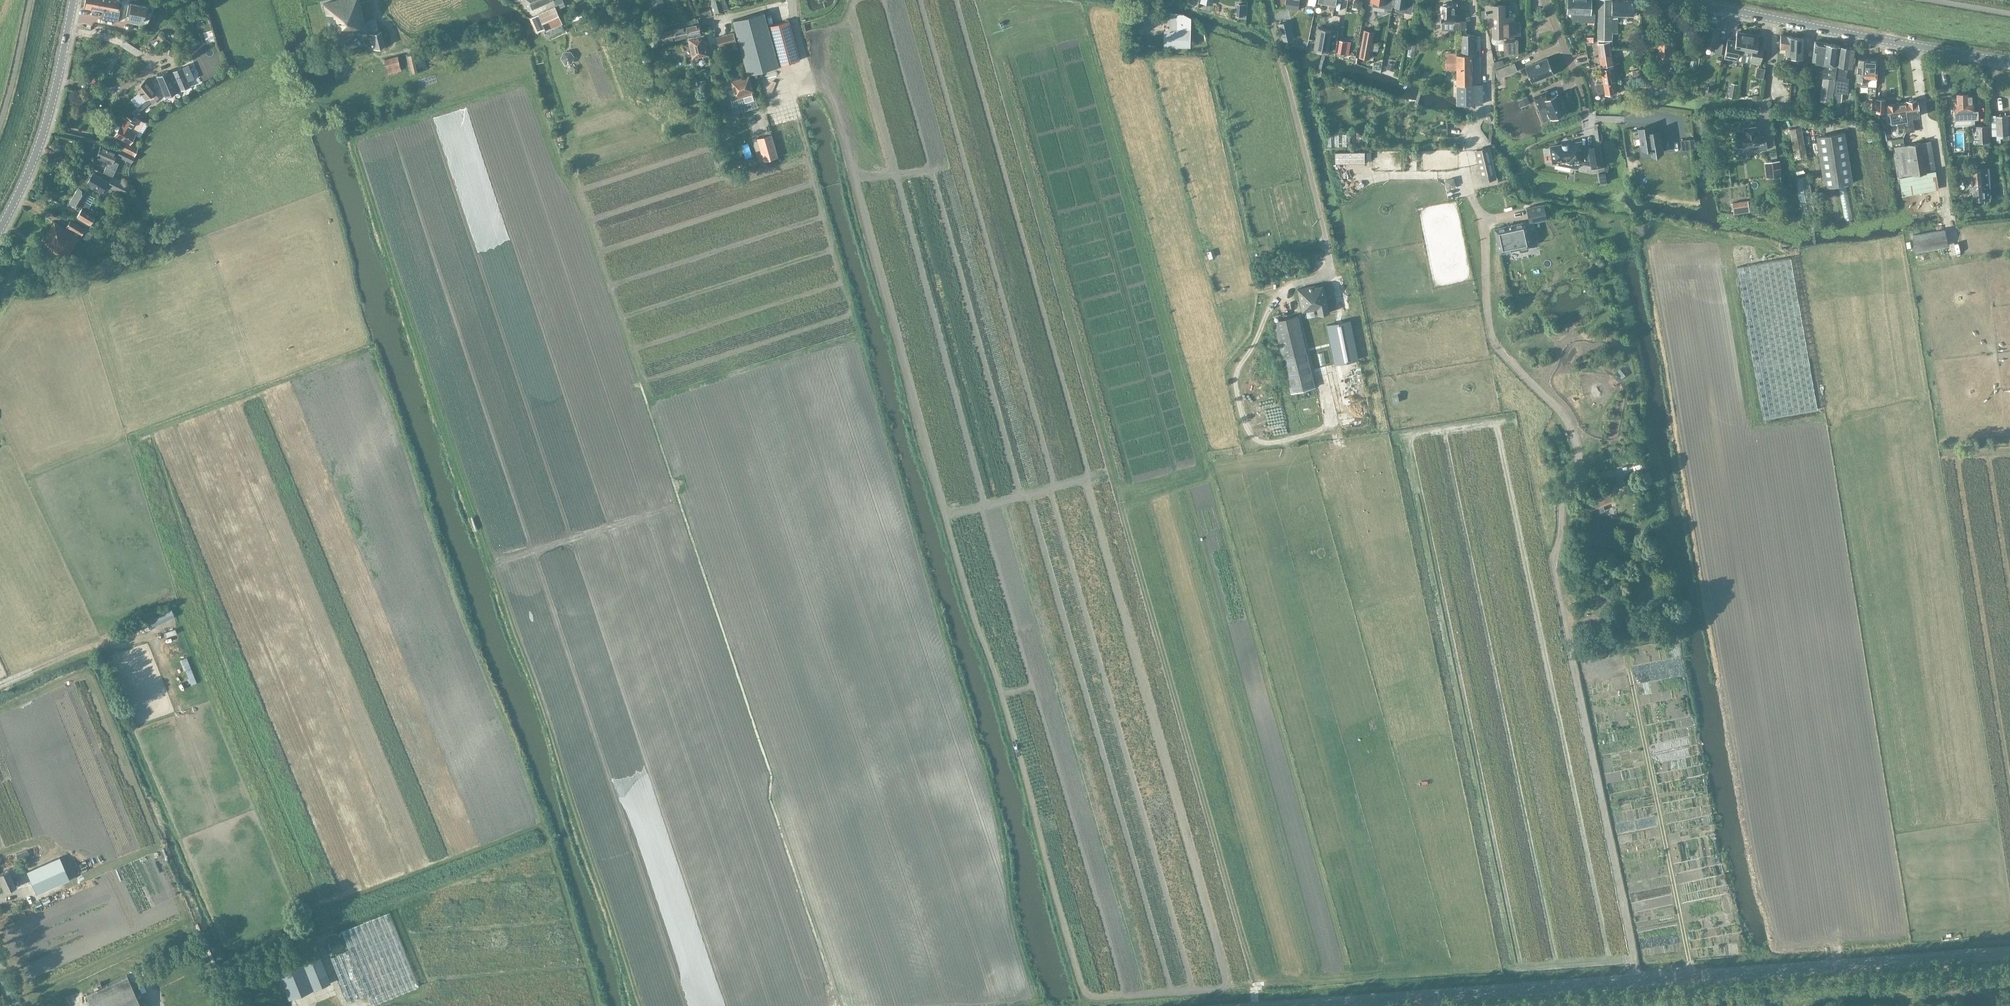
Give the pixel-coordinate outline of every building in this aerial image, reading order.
[(119,0),(85,0),(84,7),(103,11),(102,17),(116,19),(118,9),(117,9),(119,0)] [(345,37),(367,31),(359,0),(338,0),(323,4),(333,43),(346,40),(345,37)] [(543,3),(542,0),(525,0),(529,9),(543,3)] [(716,13),(723,10),(729,8),(726,0),(711,0),(716,13)] [(1285,8),(1298,10),(1300,0),(1299,0),(1286,0),(1285,8)] [(1371,1),(1386,3),(1386,7),(1391,8),(1393,0),(1371,0),(1371,1)] [(1392,4),(1406,7),(1406,12),(1410,13),(1413,0),(1393,0),(1392,4)] [(1595,14),(1591,13),(1591,0),(1568,0),(1567,13),(1573,13),(1572,23),(1575,23),(1575,21),(1594,22),(1595,14)] [(1617,33),(1617,18),(1612,18),(1612,15),(1633,16),(1633,0),(1598,0),(1598,40),(1612,40),(1612,33),(1617,33)] [(143,22),(146,7),(129,3),(126,15),(129,16),(128,19),(143,22)] [(1442,18),(1442,21),(1442,29),(1461,29),(1462,22),(1462,21),(1459,21),(1458,10),(1456,10),(1456,6),(1451,6),(1450,5),(1441,5),(1441,10),(1435,10),(1435,18),(1442,18)] [(1492,38),(1492,41),(1493,42),(1494,43),(1496,44),(1497,44),(1499,43),(1504,43),(1504,55),(1518,55),(1517,40),(1512,40),(1512,35),(1514,35),(1520,34),(1519,22),(1514,22),(1504,22),(1503,5),(1486,5),(1487,17),(1486,17),(1486,26),(1493,26),(1494,36),(1492,38)] [(555,6),(539,14),(548,36),(564,30),(561,24),(563,23),(555,6)] [(780,65),(800,60),(789,21),(768,26),(764,12),(733,20),(748,74),(780,66),(780,65)] [(1165,12),(1164,47),(1190,47),(1191,19),(1183,14),(1165,12)] [(1539,26),(1539,16),(1529,16),(1529,26),(1539,26)] [(685,21),(688,36),(702,33),(698,18),(685,21)] [(676,38),(688,36),(685,21),(673,24),(676,38)] [(664,41),(676,38),(673,24),(661,27),(662,34),(657,35),(649,37),(651,45),(664,42),(664,41)] [(1715,54),(1721,55),(1723,43),(1717,42),(1720,28),(1706,26),(1702,45),(1716,47),(1715,54)] [(1314,49),(1336,52),(1338,40),(1336,40),(1338,31),(1332,30),(1332,29),(1317,27),(1314,49)] [(1374,31),(1364,29),(1359,57),(1369,59),(1371,50),(1372,42),(1374,31)] [(374,49),(384,46),(381,31),(370,34),(374,49)] [(719,47),(736,42),(734,32),(716,37),(719,47)] [(1727,42),(1724,59),(1737,61),(1743,62),(1745,54),(1748,34),(1737,32),(1735,43),(1727,42)] [(1483,104),(1483,84),(1480,84),(1480,34),(1462,34),(1462,50),(1456,50),(1457,104),(1475,104),(1483,104)] [(1745,54),(1743,62),(1750,63),(1750,61),(1760,63),(1763,49),(1757,48),(1759,36),(1748,34),(1745,54)] [(1804,58),(1805,39),(1781,34),(1780,48),(1786,48),(1785,64),(1794,65),(1795,58),(1804,58)] [(693,58),(708,55),(704,35),(688,39),(693,58)] [(1338,40),(1336,52),(1345,53),(1347,41),(1338,40)] [(1675,41),(1659,40),(1658,61),(1674,62),(1675,41)] [(1609,41),(1598,43),(1601,66),(1613,64),(1609,41)] [(1815,41),(1812,62),(1818,63),(1816,76),(1823,77),(1820,101),(1831,102),(1835,77),(1839,46),(1840,45),(1839,45),(1815,41)] [(1835,77),(1834,92),(1835,92),(1834,100),(1841,101),(1842,94),(1848,94),(1849,78),(1846,77),(1847,67),(1853,68),(1856,49),(1839,46),(1835,77)] [(422,51),(415,53),(418,70),(426,69),(422,51)] [(418,70),(415,53),(406,55),(410,72),(418,70)] [(570,53),(562,53),(562,66),(571,66),(570,53)] [(388,73),(401,70),(398,55),(384,59),(388,73)] [(1444,73),(1456,73),(1456,55),(1444,55),(1444,73)] [(1525,67),(1531,82),(1537,79),(1538,81),(1545,78),(1544,76),(1553,73),(1547,58),(1525,67)] [(1858,58),(1856,85),(1867,86),(1868,86),(1876,87),(1876,79),(1877,69),(1877,59),(1869,59),(1858,58)] [(1514,63),(1495,70),(1498,78),(1517,70),(1514,63)] [(167,71),(156,76),(161,87),(164,93),(165,97),(177,92),(175,87),(188,80),(181,65),(167,70),(167,71)] [(1606,94),(1617,92),(1613,67),(1601,69),(1604,83),(1596,84),(1598,94),(1605,92),(1606,94)] [(739,96),(754,91),(749,76),(731,81),(736,96),(731,98),(733,106),(741,103),(739,96)] [(158,97),(164,93),(161,87),(154,92),(144,80),(136,87),(139,92),(130,99),(137,107),(148,98),(152,103),(159,97),(158,97)] [(1673,82),(1655,81),(1648,81),(1647,94),(1655,94),(1655,91),(1672,92),(1673,82)] [(1547,91),(1534,96),(1539,109),(1545,106),(1550,118),(1554,117),(1556,118),(1560,116),(1562,114),(1565,112),(1563,106),(1561,101),(1560,101),(1558,94),(1549,97),(1547,91)] [(1967,94),(1957,94),(1957,101),(1955,101),(1955,111),(1955,120),(1978,119),(1978,110),(1975,110),(1974,94),(1967,95),(1967,94)] [(1518,100),(1520,105),(1529,102),(1527,97),(1518,100)] [(1876,99),(1875,111),(1885,112),(1885,99),(1876,99)] [(1905,102),(1898,103),(1900,113),(1906,112),(1907,119),(1904,120),(1906,132),(1914,131),(1912,117),(1919,116),(1917,100),(1904,102),(1905,102)] [(1889,122),(1904,120),(1907,119),(1906,112),(1900,113),(1898,103),(1887,105),(1889,122)] [(778,112),(773,114),(776,124),(781,122),(778,112)] [(120,149),(134,156),(134,155),(136,150),(136,149),(137,146),(130,143),(135,134),(136,134),(144,122),(134,116),(132,120),(126,116),(121,126),(120,126),(117,124),(114,129),(117,131),(115,135),(129,143),(128,145),(125,143),(122,149),(120,149)] [(1996,116),(1997,135),(2009,134),(2008,116),(1996,116)] [(726,129),(730,128),(727,118),(714,122),(718,134),(726,132),(726,129)] [(1989,125),(1975,125),(1975,142),(1989,142),(1989,125)] [(1744,130),(1735,131),(1738,147),(1759,144),(1760,150),(1767,148),(1765,136),(1759,137),(1757,128),(1755,128),(1755,126),(1749,127),(1744,128),(1744,130)] [(1792,129),(1790,129),(1795,158),(1807,156),(1801,127),(1792,129)] [(1649,128),(1639,129),(1642,149),(1649,148),(1650,150),(1652,149),(1652,153),(1662,152),(1659,132),(1650,134),(1649,128)] [(776,157),(770,133),(756,137),(762,160),(776,157)] [(1825,188),(1852,183),(1844,133),(1817,137),(1825,188)] [(1903,138),(1891,140),(1892,147),(1894,147),(1902,195),(1907,215),(1912,214),(1911,210),(1941,204),(1939,189),(1935,170),(1933,170),(1929,141),(1921,142),(1908,144),(1908,145),(1904,145),(1903,138)] [(1561,145),(1551,146),(1553,162),(1555,162),(1555,164),(1578,168),(1579,161),(1583,160),(1580,142),(1569,143),(1561,144),(1561,145)] [(1599,145),(1588,147),(1592,168),(1602,166),(1599,145)] [(103,172),(112,177),(115,170),(118,163),(113,161),(116,153),(101,146),(96,156),(108,162),(106,166),(103,172)] [(1489,147),(1477,150),(1484,181),(1496,178),(1489,147)] [(131,163),(134,156),(120,149),(117,156),(131,163)] [(1813,160),(1794,163),(1796,175),(1815,172),(1813,160)] [(1985,198),(1982,169),(1982,168),(1970,169),(1973,199),(1985,198)] [(1989,168),(1982,169),(1985,198),(1992,198),(1989,168)] [(92,172),(86,183),(101,192),(100,194),(106,198),(112,188),(123,193),(124,193),(128,195),(132,186),(112,177),(110,182),(107,181),(92,172)] [(1809,175),(1796,177),(1803,219),(1816,217),(1809,175)] [(78,187),(69,203),(81,210),(76,217),(88,224),(89,225),(95,215),(87,210),(94,198),(88,194),(88,193),(78,187)] [(1496,228),(1495,229),(1495,230),(1498,243),(1496,244),(1498,249),(1499,249),(1500,252),(1519,248),(1521,251),(1528,250),(1528,246),(1531,246),(1527,228),(1535,226),(1534,222),(1547,219),(1544,204),(1526,208),(1529,222),(1526,223),(1525,222),(1512,225),(1508,226),(1496,229),(1496,228)] [(70,220),(65,229),(54,222),(40,244),(65,260),(80,236),(88,241),(91,236),(83,231),(84,229),(70,220)] [(1944,230),(1913,235),(1915,251),(1947,246),(1944,230)] [(1764,418),(1818,409),(1791,257),(1737,267),(1764,418)] [(1314,284),(1297,288),(1302,312),(1317,308),(1319,314),(1329,312),(1323,284),(1314,286),(1314,284)] [(1273,321),(1282,357),(1307,351),(1297,315),(1273,321)] [(1327,325),(1335,364),(1347,362),(1358,359),(1350,320),(1338,322),(1327,325)] [(1307,351),(1282,357),(1291,392),(1315,386),(1307,351)] [(28,874),(36,893),(65,880),(57,861),(28,874)] [(17,874),(14,868),(9,870),(8,870),(0,874),(0,880),(5,891),(16,886),(11,876),(17,874)] [(389,911),(341,931),(348,950),(330,957),(348,1002),(367,994),(371,1005),(419,987),(389,911)] [(343,942),(343,940),(342,936),(341,934),(340,933),(338,931),(335,930),(333,929),(329,930),(327,931),(325,932),(324,933),(323,935),(322,938),(322,939),(322,941),(322,944),(324,946),(326,948),(328,949),(331,950),(334,950),(337,949),(339,948),(341,946),(342,944),(343,942)] [(289,999),(330,982),(316,945),(298,952),(297,952),(274,962),(289,999)] [(127,974),(86,993),(91,1005),(141,1005),(127,974)]
